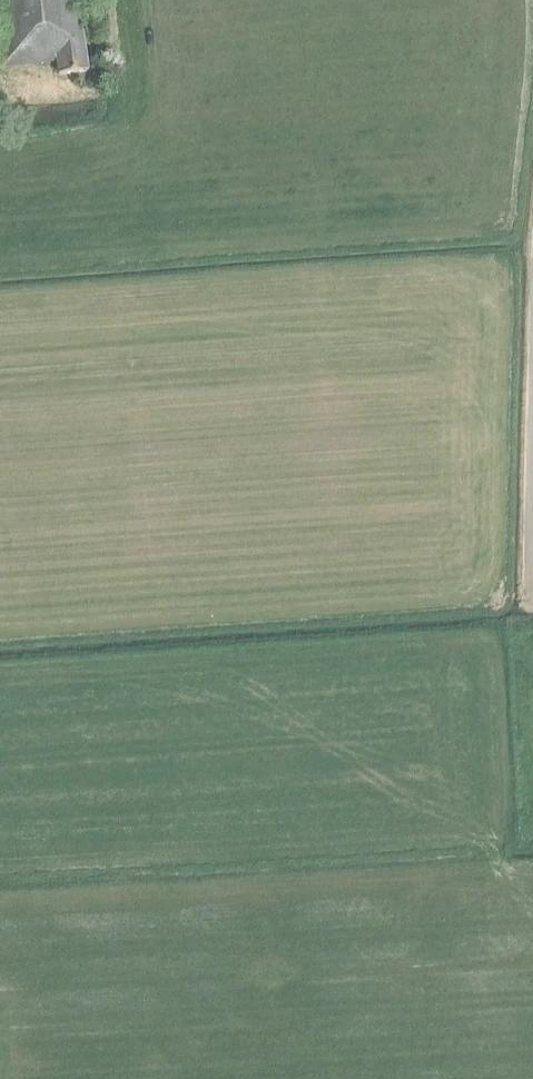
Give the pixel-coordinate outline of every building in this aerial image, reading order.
[(1,69),(57,62),(58,75),(87,71),(81,22),(94,20),(92,5),(87,6),(86,0),(0,0),(0,60),(1,69)]
